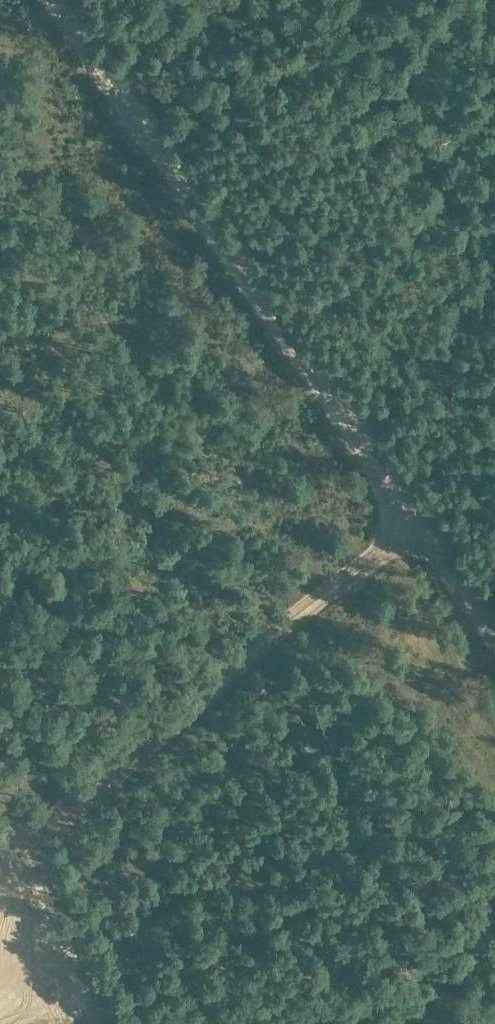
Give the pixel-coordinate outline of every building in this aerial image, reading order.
[(223,681),(234,694),(242,688),(231,674),(223,681)]
